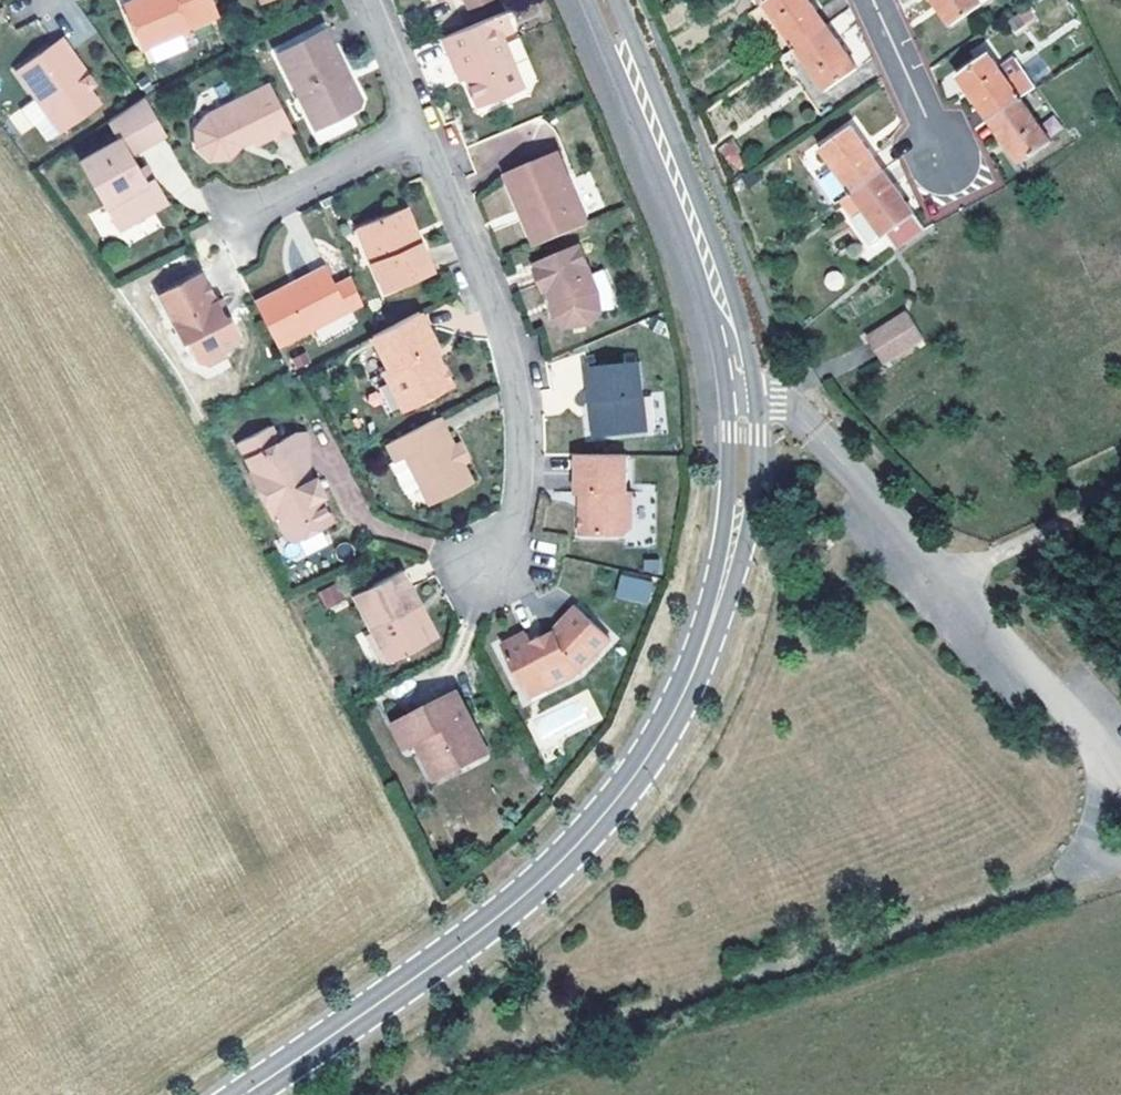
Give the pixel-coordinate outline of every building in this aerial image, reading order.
[(221,0),(156,0),(135,9),(153,51),(228,18),(221,0)] [(473,11),(499,0),(469,0),(473,11)] [(795,47),(827,25),(809,0),(766,0),(763,2),(795,47)] [(952,26),(983,3),(988,0),(933,0),(952,26)] [(1007,19),(1013,31),(1034,21),(1028,9),(1007,19)] [(518,32),(510,15),(448,41),(462,74),(469,71),(474,83),(486,110),(528,90),(505,37),(518,32)] [(857,67),(827,25),(795,47),(826,90),(857,67)] [(327,131),(370,109),(372,103),(363,86),(356,85),(349,73),(354,71),(333,31),(286,56),(327,131)] [(103,79),(75,43),(68,48),(97,83),(103,79)] [(116,107),(104,92),(110,88),(103,79),(97,83),(68,48),(31,78),(79,137),(116,107)] [(957,74),(988,118),(1020,97),(1036,87),(1015,58),(1000,69),(988,52),(957,74)] [(363,86),(354,71),(349,73),(356,85),(363,86)] [(469,71),(462,74),(468,86),(474,83),(469,71)] [(286,143),(304,133),(279,86),(221,117),(207,132),(208,152),(219,163),(237,162),(242,160),(246,152),(245,143),(259,136),(263,143),(266,148),(284,139),(286,143)] [(1050,141),(1020,97),(988,118),(1019,163),(1050,141)] [(184,203),(168,180),(161,184),(153,173),(144,160),(177,136),(152,102),(116,126),(128,144),(93,168),(137,234),(184,203)] [(852,191),(883,170),(851,125),(821,146),(835,166),(852,191)] [(246,152),(263,143),(259,136),(245,143),(246,152)] [(733,140),(719,147),(730,172),(744,165),(733,140)] [(589,229),(560,158),(507,179),(524,220),(536,251),(551,245),(589,229)] [(852,191),(835,166),(822,174),(840,200),(841,199),(852,191)] [(153,173),(161,184),(168,180),(160,168),(153,173)] [(852,191),(841,199),(853,215),(851,217),(871,243),(887,231),(898,247),(925,227),(883,170),(852,191)] [(427,247),(434,244),(418,208),(411,211),(427,247)] [(427,247),(411,211),(370,230),(399,296),(447,274),(434,244),(427,247)] [(580,252),(565,258),(536,269),(549,301),(555,299),(558,308),(553,309),(554,318),(554,321),(556,325),(559,328),(562,330),(564,332),(566,333),(570,333),(593,331),(602,318),(602,301),(595,285),(580,252)] [(292,350),(363,312),(349,287),(340,269),(269,306),(292,350)] [(216,278),(174,300),(198,346),(201,344),(211,363),(223,367),(240,358),(238,353),(252,346),(254,339),(242,319),(238,321),(230,305),(216,278)] [(375,305),(364,279),(349,287),(363,312),(375,305)] [(549,301),(553,309),(558,308),(555,299),(549,301)] [(238,321),(242,319),(234,303),(230,305),(238,321)] [(908,311),(869,336),(885,361),(924,336),(908,311)] [(450,348),(432,314),(389,336),(386,337),(403,372),(399,374),(418,412),(466,387),(455,366),(448,364),(442,353),(447,349),(450,348)] [(448,364),(455,366),(447,349),(442,353),(448,364)] [(609,438),(625,436),(661,433),(654,362),(603,367),(606,402),(611,402),(612,415),(607,416),(609,438)] [(453,418),(399,446),(408,463),(418,457),(433,486),(443,505),(486,483),(476,462),(469,460),(466,453),(468,447),(453,418)] [(293,443),(286,428),(253,445),(268,473),(265,474),(288,519),(291,518),(302,538),(312,541),(348,522),(334,497),(339,495),(332,483),(328,484),(323,473),(323,435),(309,434),(293,443)] [(476,462),(482,459),(474,444),(468,447),(466,453),(469,460),(476,462)] [(639,454),(591,455),(590,494),(595,494),(601,494),(600,510),(595,509),(596,537),(638,537),(645,531),(646,493),(640,493),(639,454)] [(408,463),(404,465),(419,493),(433,486),(418,457),(408,463)] [(432,606),(414,572),(367,596),(403,665),(450,641),(439,620),(433,623),(426,609),(432,606)] [(621,572),(614,596),(649,606),(655,582),(621,572)] [(336,583),(318,592),(327,609),(345,600),(336,583)] [(508,645),(531,685),(548,676),(554,685),(585,668),(614,635),(579,604),(557,630),(536,642),(532,632),(508,645)] [(439,620),(432,606),(426,609),(433,623),(439,620)] [(537,695),(554,685),(548,676),(531,685),(537,695)] [(590,691),(526,718),(538,748),(602,721),(590,691)] [(482,717),(470,695),(455,703),(453,698),(435,708),(437,712),(408,728),(419,750),(429,745),(437,741),(456,777),(495,756),(485,738),(491,735),(475,720),(482,717)] [(500,753),(491,735),(485,738),(495,756),(500,753)] [(448,781),(456,777),(437,741),(429,745),(448,781)]
